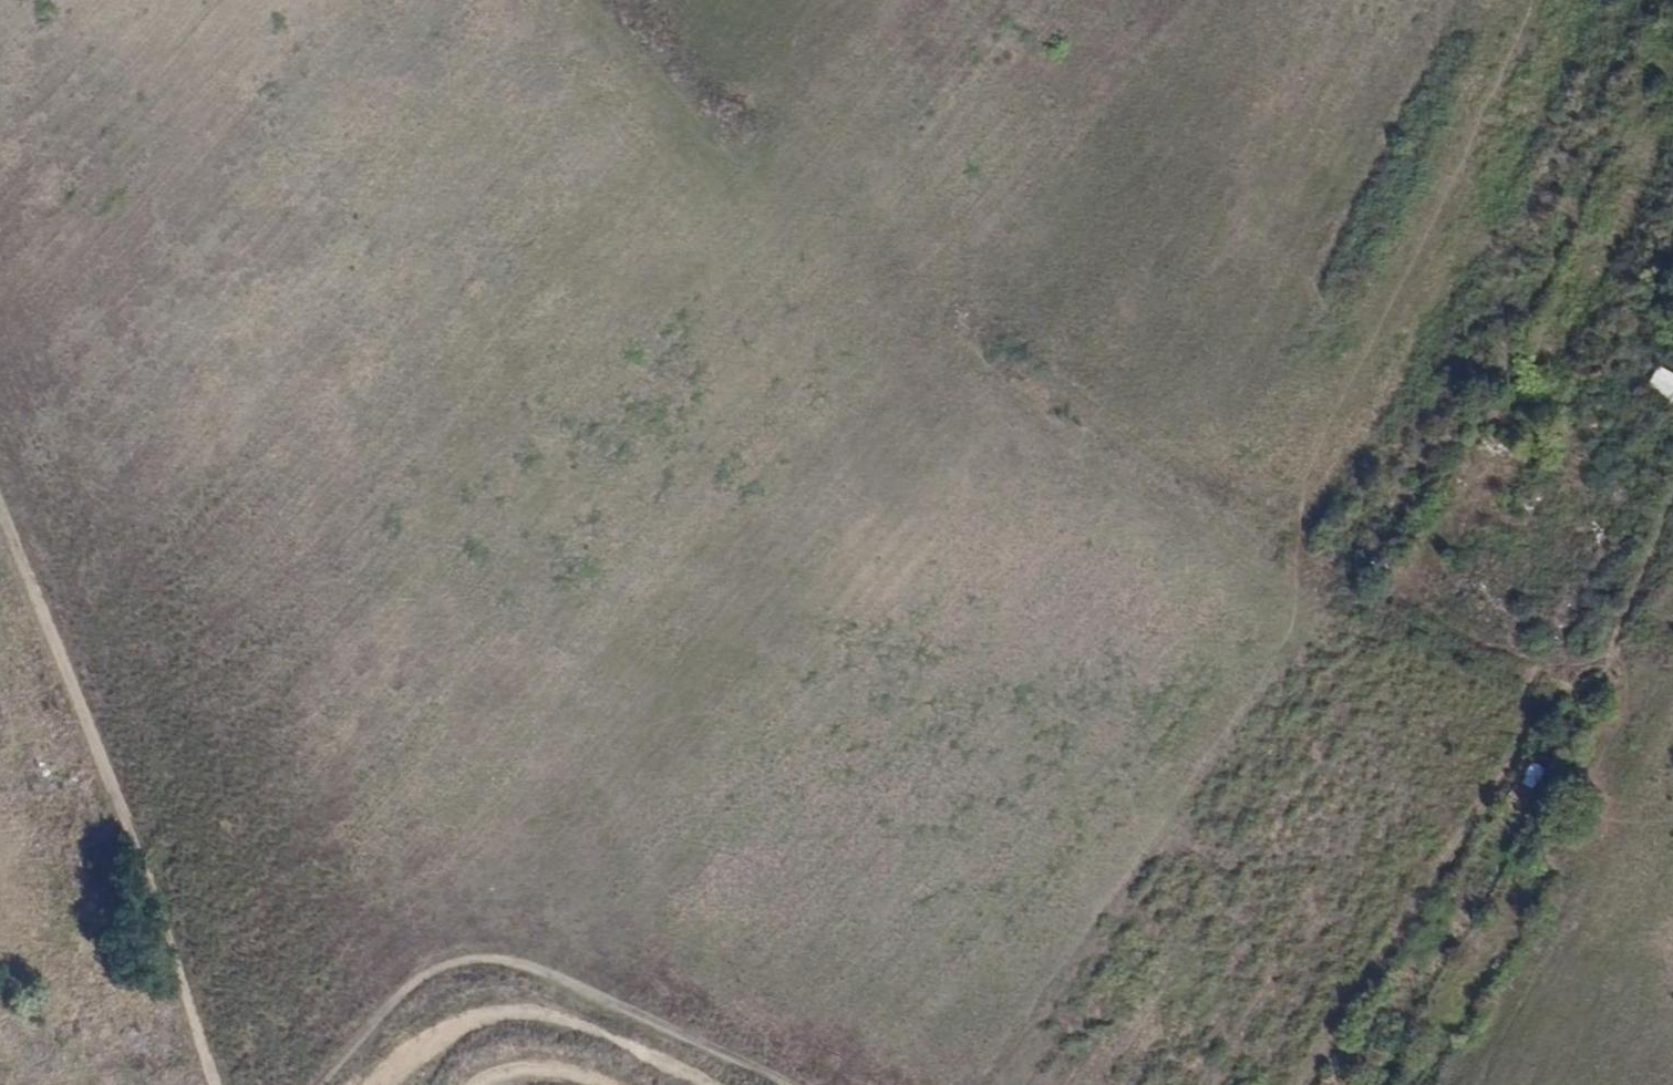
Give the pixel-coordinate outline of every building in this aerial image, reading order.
[(1658,364),(1648,389),(1672,400),(1672,371),(1658,364)]
